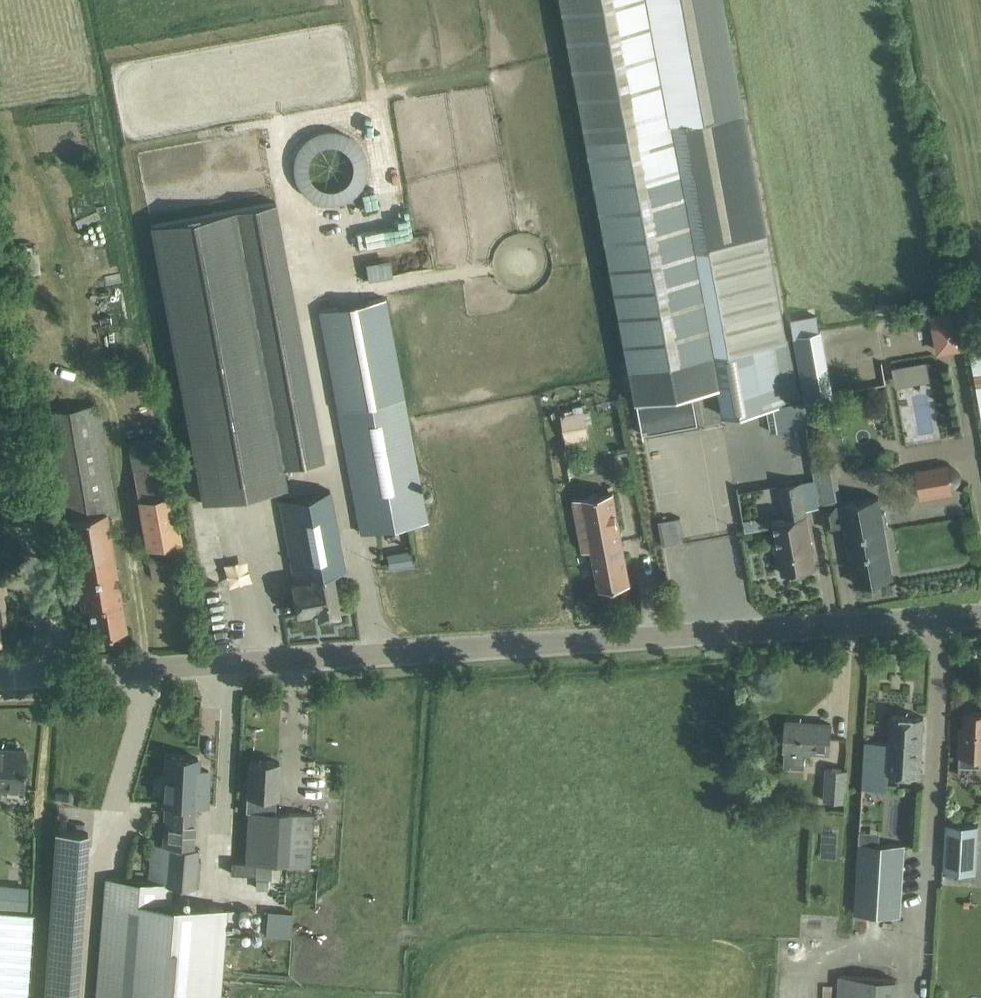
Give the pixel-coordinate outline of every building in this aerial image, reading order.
[(634,380),(637,399),(694,389),(711,386),(640,0),(564,0),(634,380)] [(711,386),(719,384),(724,415),(765,408),(782,405),(798,402),(787,342),(785,343),(722,0),(640,0),(711,386)] [(365,175),(365,167),(352,166),(351,171),(340,170),(340,167),(316,165),(317,154),(300,152),(296,192),(357,198),(359,174),(365,175)] [(319,204),(322,231),(374,225),(376,239),(407,236),(398,161),(371,165),(372,177),(394,174),(396,195),(319,204)] [(278,200),(154,222),(203,501),(287,486),(284,466),(324,458),(278,200)] [(367,263),(369,275),(421,267),(421,266),(433,265),(428,235),(418,236),(419,243),(390,247),(392,260),(367,263)] [(339,411),(404,399),(385,297),(320,309),(339,411)] [(957,309),(931,313),(937,351),(963,347),(957,309)] [(966,331),(980,413),(980,329),(966,331)] [(821,330),(795,335),(806,400),(833,395),(821,330)] [(926,359),(914,361),(918,379),(929,377),(926,359)] [(696,396),(694,389),(637,399),(644,436),(645,436),(700,425),(695,397),(696,396)] [(404,399),(339,411),(361,532),(426,520),(404,399)] [(782,405),(765,408),(770,433),(804,427),(799,401),(798,402),(782,405)] [(93,635),(126,629),(106,512),(115,511),(97,405),(40,414),(58,520),(67,519),(82,611),(89,610),(93,635)] [(582,409),(559,415),(564,436),(587,431),(582,409)] [(174,496),(168,464),(163,434),(129,440),(134,470),(140,502),(174,496)] [(813,467),(815,479),(824,529),(845,525),(855,583),(892,576),(879,498),(843,504),(837,474),(839,474),(837,463),(813,467)] [(946,465),(916,469),(919,493),(950,488),(946,465)] [(755,517),(742,519),(744,531),(761,528),(774,525),(777,542),(773,542),(774,550),(778,550),(782,573),(816,567),(805,509),(800,481),(780,485),(786,518),(760,522),(755,517)] [(330,490),(279,499),(294,577),(295,581),(293,582),(291,582),(293,594),(296,614),(317,610),(318,615),(339,612),(332,572),(337,571),(345,570),(330,490)] [(630,583),(626,563),(615,494),(575,500),(579,531),(583,551),(592,549),(600,588),(630,583)] [(174,496),(140,502),(147,547),(181,541),(174,496)] [(681,516),(660,519),(664,544),(684,541),(681,516)] [(412,553),(388,557),(390,571),(414,567),(412,553)] [(148,557),(150,578),(170,576),(168,555),(148,557)] [(965,712),(964,727),(962,727),(961,766),(978,767),(979,757),(980,757),(980,712),(965,712)] [(919,775),(922,737),(923,717),(890,715),(889,742),(865,741),(864,761),(862,788),(886,790),(887,773),(919,775)] [(829,752),(830,744),(831,724),(786,721),(785,741),(784,750),(785,750),(784,766),(803,767),(804,751),(829,752)] [(23,769),(24,750),(0,748),(0,785),(0,788),(22,789),(23,769)] [(165,792),(165,802),(194,803),(194,798),(206,799),(207,782),(208,771),(207,770),(196,770),(197,758),(172,757),(167,757),(166,772),(165,792)] [(246,792),(245,810),(246,810),(248,810),(245,862),(251,862),(310,867),(312,834),(313,814),(275,812),(270,811),(270,802),(270,795),(276,795),(277,795),(279,761),(249,760),(247,792),(246,792)] [(823,800),(843,803),(847,771),(827,768),(823,800)] [(975,873),(978,826),(946,824),(943,871),(975,873)] [(54,830),(47,942),(79,944),(87,833),(54,830)] [(906,843),(858,840),(853,912),(901,915),(906,843)] [(150,843),(147,880),(165,881),(165,883),(193,885),(195,859),(196,848),(191,847),(191,845),(162,843),(150,843)] [(228,861),(227,873),(230,873),(251,874),(251,862),(245,862),(228,861)] [(94,997),(216,997),(223,908),(163,903),(164,898),(164,897),(165,883),(165,881),(147,880),(104,877),(94,997)] [(7,907),(8,886),(0,885),(0,907),(7,907)] [(31,911),(0,909),(0,997),(25,997),(31,911)] [(268,909),(266,939),(289,941),(291,911),(268,909)] [(838,976),(836,997),(897,997),(898,979),(838,976)]
